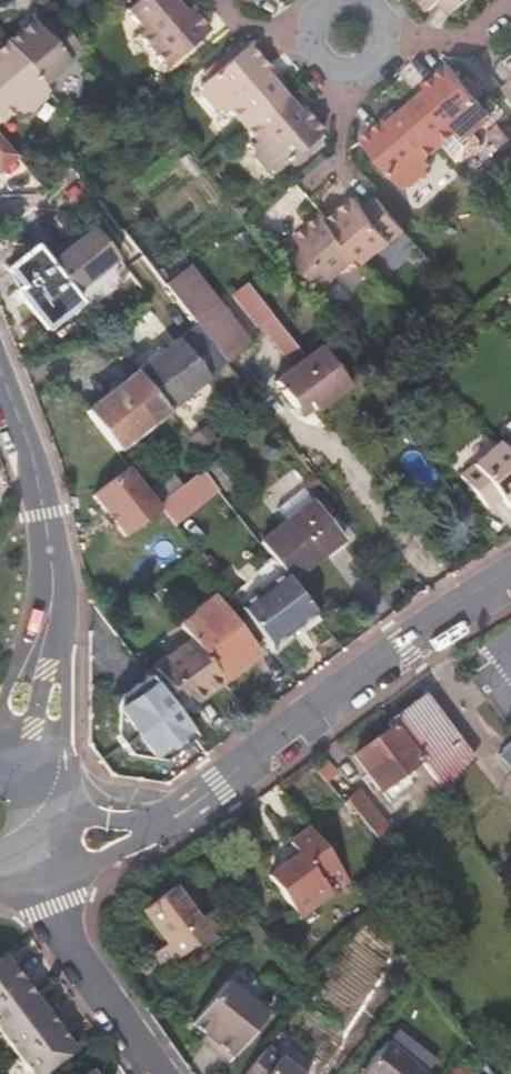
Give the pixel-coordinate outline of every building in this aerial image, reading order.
[(203,23),(192,11),(187,6),(182,10),(174,0),(134,0),(125,8),(142,28),(137,33),(165,63),(166,61),(203,23)] [(187,6),(182,0),(174,0),(182,10),(187,6)] [(453,11),(465,0),(443,0),(453,11)] [(203,23),(205,20),(195,7),(192,11),(203,23)] [(81,52),(69,38),(53,19),(40,30),(32,20),(29,23),(20,30),(5,43),(41,86),(81,52)] [(166,61),(165,63),(210,26),(205,20),(203,23),(166,61)] [(229,106),(242,121),(281,88),(272,78),(265,69),(269,65),(249,41),(200,82),(202,86),(202,92),(215,106),(221,107),(223,110),(229,106)] [(13,110),(18,115),(22,113),(27,113),(43,101),(43,95),(46,92),(41,86),(5,43),(0,47),(0,121),(13,110)] [(420,94),(410,103),(443,141),(459,127),(463,133),(467,130),(473,130),(487,119),(488,112),(491,109),(450,61),(426,81),(430,86),(420,94)] [(277,74),(269,65),(265,69),(272,78),(277,74)] [(416,89),(420,94),(430,86),(426,81),(416,89)] [(281,88),(242,121),(256,138),(251,142),(254,146),(254,151),(266,166),(272,167),(275,170),(324,129),(303,104),(299,108),(291,99),(281,88)] [(299,108),(303,104),(295,96),(291,99),(299,108)] [(443,141),(410,103),(399,112),(391,119),(387,114),(362,135),(404,184),(408,180),(413,181),(428,169),(429,163),(432,160),(427,154),(443,141)] [(391,119),(399,112),(395,107),(387,114),(391,119)] [(17,154),(0,134),(0,169),(17,154)] [(407,227),(379,194),(367,205),(358,195),(354,198),(346,205),(331,217),(363,254),(368,261),(407,227)] [(346,205),(354,198),(351,194),(343,201),(346,205)] [(331,217),(326,211),(312,223),(303,230),(300,233),(309,244),(296,254),(323,288),(363,254),(331,217)] [(303,230),(312,223),(309,219),(300,226),(303,230)] [(118,256),(94,225),(88,231),(69,246),(65,242),(47,256),(73,290),(118,256)] [(69,246),(88,231),(84,226),(65,242),(69,246)] [(47,256),(37,244),(8,266),(22,284),(16,288),(46,326),(81,299),(73,290),(47,256)] [(191,265),(166,283),(196,322),(226,361),(251,342),(191,265)] [(301,353),(247,283),(233,294),(257,326),(259,324),(289,362),(301,353)] [(226,361),(196,322),(135,369),(136,370),(166,409),(208,376),(207,375),(226,361)] [(319,348),(306,358),(335,395),(346,386),(319,348)] [(335,395),(306,358),(273,381),(294,409),(306,400),(314,410),(335,395)] [(166,409),(136,370),(87,409),(117,449),(166,409)] [(499,440),(460,472),(487,506),(500,495),(509,505),(510,503),(510,454),(504,446),(499,440)] [(160,504),(130,465),(93,493),(125,534),(161,506),(160,504)] [(172,471),(151,488),(161,501),(182,484),(172,471)] [(202,473),(187,485),(199,500),(213,489),(202,473)] [(313,499),(260,541),(290,579),(343,537),(313,499)] [(280,566),(235,602),(270,647),(315,611),(290,579),(280,566)] [(213,596),(179,622),(192,639),(223,679),(223,680),(257,653),(213,596)] [(223,679),(192,639),(160,663),(191,704),(223,679)] [(150,677),(124,642),(111,651),(111,658),(134,689),(150,677)] [(423,761),(444,790),(474,759),(431,691),(394,721),(397,725),(423,761)] [(148,695),(111,724),(112,744),(121,755),(167,720),(148,695)] [(397,725),(393,728),(357,755),(383,791),(408,772),(423,761),(397,725)] [(501,752),(510,762),(510,742),(501,752)] [(325,759),(316,767),(326,780),(336,772),(325,759)] [(408,772),(383,791),(393,804),(418,785),(408,772)] [(374,808),(363,817),(381,838),(391,829),(374,808)] [(340,863),(311,825),(291,840),(299,851),(270,872),(300,912),(332,889),(322,876),(340,863)] [(332,889),(350,876),(340,863),(322,876),(332,889)] [(160,947),(173,962),(216,927),(177,879),(139,909),(166,942),(160,947)] [(0,956),(0,1023),(39,1073),(79,1044),(50,1006),(49,1004),(39,991),(37,989),(16,960),(8,950),(0,956)] [(205,1043),(218,1054),(265,1012),(226,980),(191,1022),(204,1032),(210,1037),(205,1043)] [(265,1012),(218,1054),(226,1060),(265,1013),(265,1012)] [(388,1039),(361,1071),(365,1073),(430,1073),(388,1039)] [(244,1073),(305,1073),(268,1044),(244,1073)] [(94,1064),(81,1073),(101,1073),(94,1064)]
